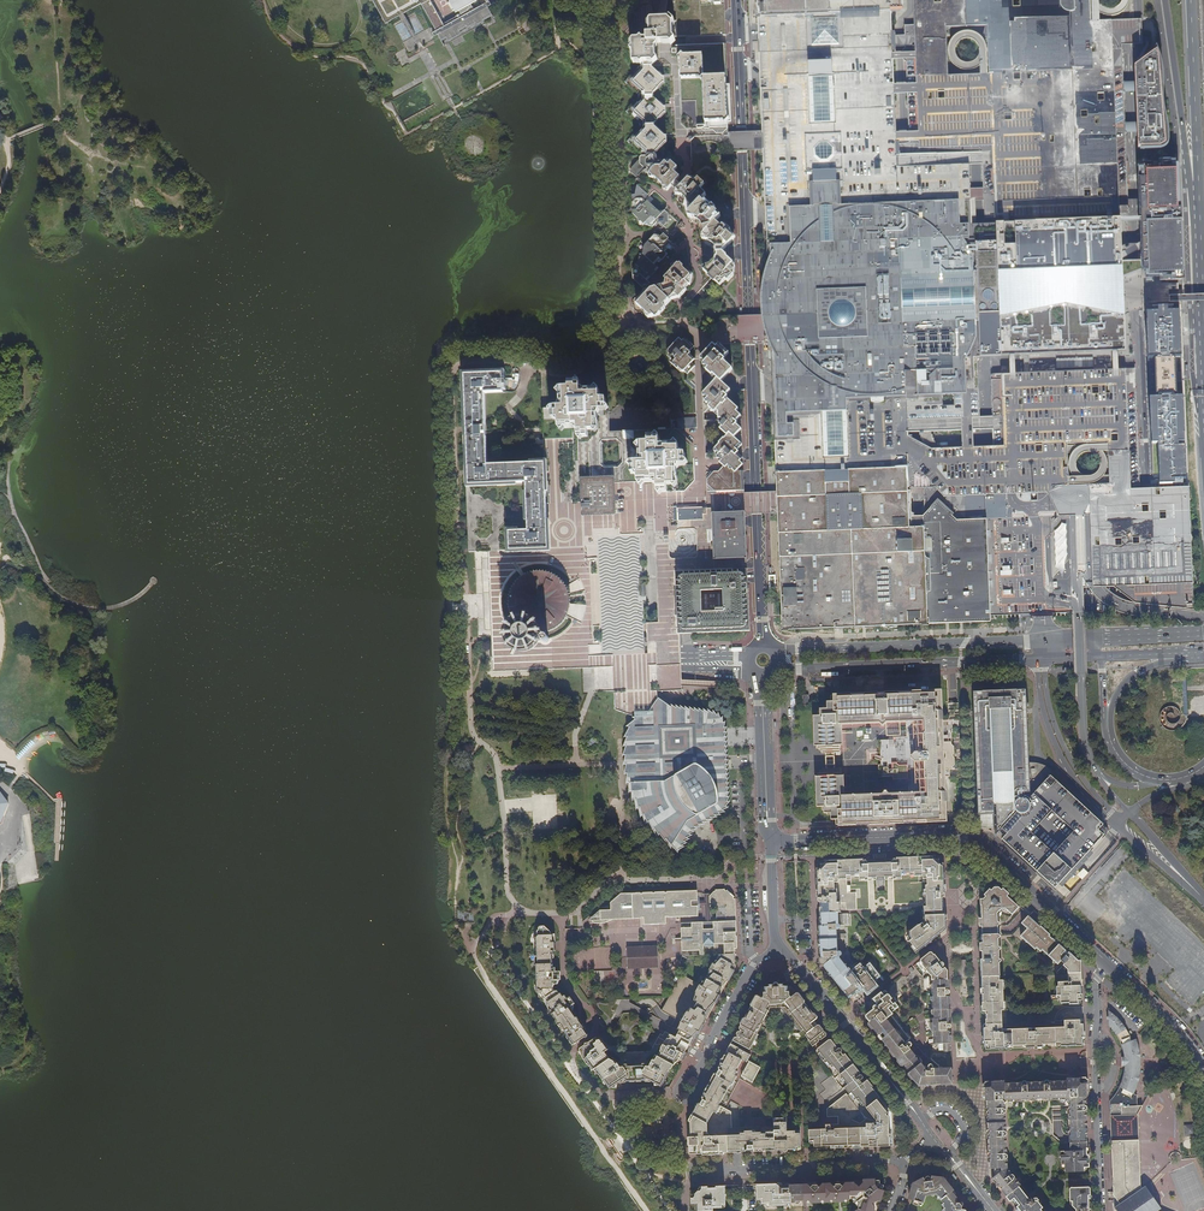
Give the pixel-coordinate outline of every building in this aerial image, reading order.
[(372,0),(385,23),(420,4),(422,0),(373,0),(372,0)] [(420,4),(435,30),(444,25),(430,0),(422,0),(420,4)] [(488,1),(461,15),(444,25),(435,30),(431,32),(434,36),(437,34),(443,44),(444,44),(443,41),(481,19),(482,21),(491,15),(487,6),(491,4),(489,0),(488,1)] [(488,1),(487,0),(451,0),(457,10),(458,10),(461,15),(488,1)] [(670,4),(671,4),(673,3),(674,24),(673,25),(672,25),(673,37),(725,36),(724,14),(724,0),(670,0),(670,4)] [(773,405),(776,472),(777,491),(777,502),(777,513),(778,543),(782,631),(926,625),(923,528),(911,528),(911,518),(914,518),(914,516),(912,516),(912,515),(914,515),(913,514),(912,514),(911,512),(910,498),(909,467),(908,434),(979,430),(979,399),(977,351),(975,312),(975,299),(974,297),(974,289),(974,282),(973,276),(973,261),(972,241),(971,231),(971,219),(969,166),(896,168),(895,147),(895,139),(892,54),(892,53),(892,52),(895,51),(894,50),(893,49),(895,49),(895,48),(894,42),(894,41),(894,36),(893,36),(893,34),(894,34),(894,33),(892,33),(891,31),(890,29),(889,13),(902,13),(902,0),(757,0),(758,18),(759,48),(762,132),(763,139),(763,151),(767,253),(767,259),(767,264),(768,280),(769,293),(769,309),(769,315),(771,330),(770,332),(770,335),(771,344),(771,347),(771,353),(772,388),(773,397),(773,405)] [(985,241),(987,288),(987,297),(987,306),(990,375),(991,399),(991,404),(993,447),(922,451),(925,517),(925,528),(936,527),(940,617),(1037,614),(1079,612),(1084,612),(1083,588),(1094,588),(1113,587),(1134,602),(1184,608),(1194,608),(1194,568),(1191,487),(1139,488),(1134,369),(1133,345),(1131,300),(1131,293),(1129,240),(1128,212),(1125,132),(1124,124),(1123,91),(1123,83),(1121,46),(1141,45),(1139,0),(915,0),(916,26),(904,26),(905,36),(905,47),(908,138),(895,139),(895,147),(896,168),(969,166),(980,166),(983,213),(985,241)] [(669,46),(671,46),(671,45),(673,42),(671,40),(671,37),(671,26),(672,25),(673,25),(669,21),(667,23),(665,23),(662,23),(650,23),(648,25),(648,38),(646,38),(646,41),(642,42),(640,39),(638,42),(632,42),(631,43),(631,50),(629,52),(632,54),(632,65),(639,64),(642,64),(651,64),(653,66),(657,62),(655,60),(654,49),(656,48),(654,45),(663,45),(668,44),(669,46)] [(709,129),(727,128),(727,123),(729,123),(726,45),(676,46),(671,51),(672,57),(676,57),(679,60),(680,70),(678,71),(680,125),(686,130),(704,129),(704,130),(708,130),(709,129)] [(1137,140),(1137,148),(1160,146),(1166,143),(1162,67),(1161,55),(1160,51),(1151,56),(1133,67),(1133,76),(1135,76),(1135,83),(1135,90),(1137,123),(1137,131),(1138,140),(1137,140)] [(668,144),(667,138),(665,138),(664,135),(662,132),(658,132),(653,128),(653,123),(663,113),(665,113),(665,108),(663,108),(652,98),(652,94),(662,84),(664,84),(664,78),(662,78),(651,68),(651,64),(642,64),(640,66),(639,65),(624,82),(638,95),(638,98),(626,112),(639,125),(639,128),(627,141),(640,153),(640,156),(655,156),(655,154),(657,151),(667,145),(668,144)] [(636,179),(639,175),(644,180),(643,175),(644,171),(646,170),(648,170),(648,161),(657,161),(660,159),(655,156),(640,156),(640,159),(631,167),(631,174),(636,179)] [(648,161),(648,170),(647,174),(649,176),(649,178),(656,180),(662,185),(663,188),(664,191),(666,191),(667,191),(674,182),(678,178),(679,177),(672,171),(676,168),(667,160),(660,159),(657,161),(648,161)] [(1156,164),(1156,171),(1146,171),(1146,174),(1137,174),(1141,279),(1142,287),(1153,287),(1167,286),(1167,273),(1167,269),(1180,269),(1176,174),(1176,163),(1159,162),(1159,164),(1156,164)] [(695,177),(689,175),(686,178),(682,182),(678,187),(678,199),(678,201),(682,205),(691,222),(693,223),(695,223),(698,221),(701,224),(698,225),(699,228),(702,236),(705,247),(709,248),(712,244),(716,247),(713,255),(716,257),(713,262),(706,263),(707,267),(706,272),(711,277),(710,279),(716,284),(718,287),(721,282),(723,284),(724,282),(727,284),(733,277),(731,274),(733,272),(730,268),(733,265),(723,252),(733,238),(733,228),(712,201),(713,195),(699,179),(695,177)] [(682,182),(678,178),(674,182),(678,187),(682,182)] [(637,184),(637,186),(636,195),(631,196),(632,214),(638,218),(638,223),(642,227),(646,224),(652,228),(657,221),(658,222),(663,227),(666,223),(669,223),(669,213),(665,209),(662,213),(648,199),(645,201),(643,199),(648,194),(639,185),(637,184)] [(641,287),(643,288),(645,285),(647,286),(650,283),(647,280),(650,277),(659,268),(656,266),(662,261),(668,255),(665,252),(668,248),(666,247),(665,248),(662,248),(661,249),(658,247),(661,245),(665,245),(669,240),(672,243),(674,241),(676,237),(673,236),(671,234),(660,230),(656,234),(656,236),(645,246),(644,252),(642,255),(644,257),(642,259),(639,256),(639,262),(636,265),(636,268),(631,273),(634,282),(641,287)] [(767,259),(767,253),(765,258),(763,265),(761,269),(760,274),(759,277),(758,283),(758,289),(757,297),(757,302),(757,305),(758,310),(759,315),(761,326),(763,333),(765,339),(768,347),(771,353),(771,347),(770,335),(770,332),(769,315),(769,309),(769,293),(768,280),(767,264),(767,259)] [(657,284),(649,292),(639,307),(646,314),(647,315),(651,319),(652,317),(656,319),(659,316),(660,315),(668,307),(665,304),(664,304),(671,298),(679,297),(689,287),(690,286),(693,273),(690,271),(679,259),(674,264),(674,268),(665,277),(667,279),(660,286),(657,284)] [(1181,397),(1173,397),(1172,395),(1175,395),(1174,360),(1171,360),(1171,357),(1180,357),(1177,311),(1172,311),(1171,307),(1151,307),(1151,312),(1145,312),(1148,378),(1154,378),(1155,398),(1149,398),(1151,443),(1157,443),(1157,447),(1151,447),(1151,454),(1149,454),(1150,478),(1152,478),(1152,484),(1189,484),(1187,446),(1178,447),(1177,443),(1183,442),(1181,397)] [(693,346),(683,338),(681,341),(677,338),(670,347),(666,351),(666,355),(668,357),(669,362),(679,371),(684,371),(687,374),(696,365),(692,362),(695,359),(688,351),(693,346)] [(700,357),(701,367),(705,371),(706,371),(715,380),(714,381),(720,382),(731,369),(723,361),(724,360),(723,358),(718,354),(723,348),(723,344),(711,345),(700,357)] [(548,549),(546,504),(545,463),(487,466),(484,393),(503,392),(503,378),(504,378),(504,372),(462,373),(464,427),(467,487),(470,486),(526,484),(527,531),(508,532),(509,551),(548,549)] [(563,388),(559,388),(555,392),(558,394),(558,404),(556,407),(550,408),(548,411),(550,412),(550,420),(554,420),(557,423),(557,424),(557,428),(560,432),(563,429),(572,428),(573,428),(577,431),(577,438),(579,440),(582,437),(588,437),(588,434),(591,430),(594,434),(596,431),(596,424),(598,422),(596,420),(596,415),(599,410),(605,410),(607,408),(608,407),(604,405),(604,399),(601,399),(598,395),(598,389),(594,387),(591,390),(583,390),(578,388),(579,381),(577,379),(574,382),(567,382),(568,384),(563,388)] [(726,387),(720,382),(714,381),(708,388),(713,392),(716,388),(718,388),(725,395),(727,392),(724,390),(724,388),(726,387)] [(703,384),(704,413),(708,408),(714,414),(716,415),(720,415),(731,403),(725,398),(727,396),(725,395),(718,388),(716,388),(713,392),(708,388),(707,389),(703,384)] [(731,403),(720,415),(723,418),(734,406),(731,403)] [(726,436),(733,437),(740,429),(735,424),(736,423),(735,422),(730,417),(735,412),(737,409),(734,406),(723,418),(724,419),(722,422),(718,426),(718,429),(726,436)] [(678,424),(683,429),(697,428),(696,417),(693,418),(677,418),(678,424)] [(677,486),(674,489),(671,485),(668,489),(669,492),(685,492),(695,481),(693,443),(674,430),(660,431),(659,436),(659,443),(664,445),(671,445),(674,442),(678,444),(678,450),(682,454),(685,454),(684,460),(688,462),(687,463),(685,465),(679,465),(676,470),(676,475),(678,477),(676,479),(677,486)] [(644,443),(639,443),(636,447),(639,449),(639,459),(636,462),(631,463),(629,466),(630,467),(631,475),(634,475),(637,478),(638,483),(641,487),(643,484),(652,483),(657,486),(657,493),(659,495),(662,492),(669,492),(668,489),(671,485),(674,489),(677,486),(676,479),(678,477),(676,475),(676,470),(679,465),(685,465),(687,463),(688,462),(684,460),(685,454),(682,454),(678,450),(678,444),(674,442),(671,445),(664,445),(659,443),(659,436),(657,434),(654,437),(648,437),(648,439),(644,443)] [(733,437),(726,436),(723,439),(728,443),(724,448),(719,444),(713,450),(714,454),(719,458),(727,465),(736,472),(742,464),(739,462),(740,460),(735,455),(738,452),(736,450),(732,447),(737,441),(733,437)] [(723,439),(719,444),(724,448),(728,443),(723,439)] [(710,492),(741,491),(741,471),(736,472),(727,465),(720,473),(712,473),(706,467),(706,473),(706,492),(710,492)] [(615,484),(615,477),(590,478),(585,479),(580,479),(581,503),(582,518),(616,516),(615,484)] [(703,508),(703,507),(677,507),(678,521),(691,521),(703,520),(703,514),(703,508)] [(713,559),(747,558),(746,535),(743,535),(743,517),(745,517),(745,515),(745,513),(712,514),(713,530),(713,543),(713,559)] [(923,528),(925,528),(925,517),(914,518),(911,518),(911,528),(923,528)] [(750,631),(747,569),(675,572),(677,617),(677,634),(679,634),(750,631)] [(546,635),(546,633),(547,633),(553,631),(559,628),(565,622),(569,615),(571,608),(571,601),(570,593),(566,586),(560,579),(553,575),(544,573),(535,573),(526,576),(520,581),(514,587),(510,596),(510,605),(511,614),(513,617),(505,629),(503,634),(502,640),(502,646),(505,652),(512,656),(517,658),(524,658),(530,656),(534,653),(536,648),(540,653),(544,653),(545,648),(541,647),(546,635)] [(1104,834),(1108,829),(1086,808),(1074,798),(1051,776),(1055,772),(1054,770),(1051,768),(1046,765),(1039,763),(1034,763),(1029,762),(1026,690),(1005,691),(1005,688),(990,689),(990,691),(973,692),(978,809),(994,809),(994,808),(995,808),(996,821),(997,835),(1001,830),(1007,835),(1002,840),(1049,883),(1051,881),(1052,883),(1051,885),(1055,889),(1104,836),(1099,831),(1100,829),(1104,834)] [(886,722),(886,720),(889,720),(890,722),(895,722),(895,720),(906,719),(929,718),(928,703),(928,696),(921,697),(921,690),(911,690),(911,698),(842,701),(843,720),(843,722),(854,722),(879,721),(878,722),(881,723),(881,725),(883,725),(884,725),(886,722)] [(639,716),(633,717),(634,720),(630,724),(628,730),(627,735),(626,743),(625,748),(625,755),(631,756),(630,762),(631,769),(633,780),(636,789),(638,795),(641,801),(646,808),(649,814),(656,822),(662,829),(670,836),(679,843),(689,827),(694,822),(696,820),(699,824),(722,811),(725,807),(726,805),(727,802),(723,725),(722,721),(720,718),(717,716),(714,714),(708,713),(658,706),(657,700),(648,713),(644,713),(644,715),(639,716)] [(843,720),(842,701),(826,702),(826,706),(827,708),(819,709),(819,716),(813,715),(813,724),(820,723),(820,745),(821,753),(826,752),(826,754),(836,754),(836,751),(841,751),(839,720),(843,720)] [(951,743),(951,740),(948,740),(947,734),(934,734),(934,727),(935,727),(935,720),(936,720),(943,719),(942,709),(935,710),(935,703),(928,703),(929,718),(906,719),(906,736),(893,737),(893,741),(880,742),(881,769),(885,769),(885,772),(889,772),(889,771),(892,771),(892,776),(892,779),(895,779),(897,779),(897,782),(909,782),(909,784),(909,795),(890,795),(890,794),(888,792),(887,791),(887,790),(884,790),(884,792),(882,794),(882,796),(879,796),(869,796),(867,796),(867,795),(862,795),(862,797),(849,797),(842,797),(842,780),(843,780),(843,777),(842,777),(841,768),(836,768),(836,766),(826,767),(826,769),(822,769),(822,780),(823,798),(816,799),(816,807),(823,806),(823,813),(830,812),(831,819),(869,817),(869,819),(891,818),(890,816),(917,815),(917,823),(927,822),(927,815),(934,815),(933,808),(940,807),(940,801),(947,800),(946,790),(939,791),(938,784),(937,785),(936,776),(950,776),(949,768),(953,768),(952,766),(954,764),(953,745),(951,743)] [(1,825),(9,806),(0,790),(0,825),(1,825)] [(944,897),(946,896),(944,868),(940,868),(940,866),(938,866),(937,867),(933,863),(933,860),(933,855),(897,856),(897,857),(894,858),(893,859),(893,860),(894,876),(894,879),(897,879),(897,876),(924,875),(924,878),(928,878),(928,885),(926,885),(925,889),(924,889),(924,893),(926,893),(927,902),(931,902),(931,906),(927,906),(924,906),(924,922),(927,921),(944,915),(944,914),(944,905),(940,905),(940,902),(941,902),(941,898),(943,898),(944,897)] [(828,860),(828,864),(828,865),(830,867),(826,872),(824,871),(822,871),(822,874),(818,874),(819,902),(821,902),(822,911),(839,911),(841,911),(841,902),(846,902),(846,909),(858,909),(857,892),(848,893),(848,878),(866,877),(866,880),(869,880),(869,877),(869,861),(866,859),(865,861),(864,861),(864,858),(828,860)] [(869,861),(869,877),(877,877),(877,880),(886,879),(886,877),(894,876),(893,860),(880,861),(869,861)] [(828,865),(828,864),(822,864),(822,871),(824,871),(826,872),(830,867),(828,865)] [(1020,906),(1007,895),(996,885),(981,902),(980,903),(981,918),(981,922),(995,921),(994,916),(994,915),(994,914),(997,913),(1001,909),(1006,909),(1012,914),(1020,906)] [(720,954),(736,954),(736,949),(739,944),(737,898),(728,889),(717,889),(711,896),(711,907),(717,907),(717,922),(716,922),(716,923),(711,923),(711,926),(706,926),(705,922),(681,923),(682,936),(685,938),(688,938),(688,941),(685,941),(682,943),(683,956),(690,960),(693,955),(720,954)] [(697,891),(629,894),(630,919),(642,919),(642,917),(644,917),(645,926),(667,924),(667,916),(669,916),(669,918),(675,917),(699,916),(699,908),(699,907),(697,907),(697,900),(699,899),(698,893),(697,893),(697,891)] [(629,894),(628,893),(621,893),(610,903),(610,907),(605,907),(600,907),(600,911),(599,911),(592,917),(592,922),(594,924),(604,924),(613,920),(621,917),(622,920),(630,919),(629,894)] [(998,925),(997,913),(994,914),(994,915),(994,916),(995,921),(981,922),(981,926),(998,925)] [(844,929),(844,914),(839,914),(822,915),(822,926),(820,926),(820,931),(838,931),(838,929),(844,929)] [(944,914),(944,915),(944,927),(936,933),(938,936),(941,934),(946,929),(946,914),(944,914)] [(932,941),(938,936),(936,933),(944,927),(944,915),(927,921),(927,923),(928,924),(926,926),(923,923),(920,925),(917,924),(909,930),(909,937),(911,939),(909,941),(918,951),(926,945),(926,946),(932,942),(932,941)] [(1050,935),(1029,915),(1021,923),(1022,924),(1027,929),(1020,936),(1035,950),(1037,948),(1041,952),(1042,950),(1058,964),(1061,961),(1065,963),(1064,965),(1068,969),(1068,973),(1081,973),(1081,963),(1069,952),(1067,954),(1066,953),(1064,952),(1066,950),(1054,938),(1052,940),(1048,937),(1050,935)] [(1000,976),(998,925),(981,926),(982,951),(984,951),(986,954),(986,959),(983,959),(981,959),(982,976),(1000,976)] [(569,1042),(573,1045),(587,1035),(582,1029),(584,1027),(577,1017),(572,1014),(572,1011),(569,1007),(565,1010),(563,1005),(570,1003),(568,998),(566,999),(564,996),(562,997),(559,993),(558,994),(557,991),(555,991),(553,988),(555,984),(557,984),(557,980),(561,980),(561,979),(558,979),(556,975),(551,977),(550,974),(550,972),(555,972),(555,968),(553,967),(552,955),(554,954),(554,951),(555,951),(555,946),(552,947),(552,946),(550,946),(549,943),(555,942),(555,934),(551,934),(551,932),(544,926),(540,926),(538,928),(538,930),(537,931),(537,935),(533,939),(533,950),(535,952),(535,956),(536,956),(536,964),(537,964),(537,968),(536,968),(536,972),(535,972),(536,981),(537,985),(535,985),(535,989),(538,994),(538,997),(542,997),(548,1006),(547,1007),(555,1017),(556,1023),(560,1029),(564,1032),(566,1035),(566,1037),(569,1042)] [(821,955),(846,947),(845,934),(838,934),(821,935),(821,955)] [(658,946),(632,947),(632,951),(633,957),(633,969),(659,967),(658,946)] [(846,951),(846,947),(821,955),(821,961),(827,969),(840,958),(840,956),(842,955),(842,954),(842,953),(842,951),(846,951)] [(931,951),(920,960),(922,963),(922,964),(924,967),(924,968),(924,970),(925,972),(927,971),(928,973),(933,972),(933,976),(932,976),(932,983),(931,985),(931,988),(932,988),(933,996),(931,996),(931,1000),(933,1002),(933,1010),(932,1010),(932,1013),(933,1014),(934,1018),(931,1018),(931,1030),(933,1031),(933,1034),(934,1036),(935,1044),(931,1044),(931,1059),(937,1065),(939,1065),(948,1065),(947,1044),(951,1044),(947,972),(934,955),(931,951)] [(723,987),(725,986),(730,979),(728,977),(727,976),(723,975),(725,972),(726,972),(727,972),(732,975),(736,967),(736,954),(720,954),(720,958),(719,961),(717,960),(715,963),(714,963),(710,970),(711,970),(708,979),(707,978),(701,984),(688,977),(686,970),(671,998),(669,998),(664,1006),(661,1011),(681,1021),(700,1031),(716,1002),(711,999),(713,996),(717,998),(723,987)] [(935,954),(934,955),(947,972),(951,1044),(948,971),(935,954)] [(842,961),(840,958),(827,969),(829,971),(842,961)] [(848,968),(842,961),(829,971),(835,979),(848,968)] [(839,984),(844,991),(845,990),(850,997),(857,991),(855,989),(857,988),(859,988),(860,988),(861,988),(861,987),(862,985),(868,994),(877,986),(873,981),(879,976),(870,965),(864,969),(861,966),(852,974),(839,984)] [(839,984),(852,974),(848,968),(835,979),(839,984)] [(671,998),(686,970),(685,969),(669,998),(671,998)] [(1081,973),(1068,973),(1069,982),(1059,982),(1059,987),(1056,987),(1057,996),(1051,996),(1051,1000),(1061,999),(1061,1003),(1070,1003),(1070,1005),(1079,1005),(1079,1000),(1083,1000),(1082,984),(1081,973)] [(1000,976),(982,976),(983,1011),(986,1011),(987,1024),(1003,1023),(1002,1011),(1004,1010),(1003,980),(1000,980),(1000,976)] [(815,1021),(818,1019),(797,992),(791,997),(790,995),(789,986),(784,986),(784,984),(780,984),(779,983),(779,982),(778,982),(777,981),(776,982),(775,983),(775,984),(770,984),(769,987),(764,987),(765,996),(763,998),(758,995),(754,1002),(758,1005),(756,1008),(752,1006),(739,1029),(744,1032),(740,1039),(735,1036),(733,1040),(750,1050),(759,1034),(755,1032),(760,1025),(761,1026),(771,1007),(771,1005),(782,1004),(782,1007),(782,1009),(788,1016),(789,1015),(792,1019),(791,1019),(801,1032),(815,1021)] [(725,986),(723,987),(717,998),(716,1002),(700,1031),(725,986)] [(883,993),(881,991),(872,999),(876,1004),(876,1005),(874,1006),(873,1008),(874,1009),(865,1016),(870,1022),(869,1023),(885,1043),(889,1040),(892,1044),(888,1047),(895,1056),(898,1054),(920,1081),(948,1081),(948,1068),(939,1068),(934,1068),(933,1066),(933,1065),(932,1064),(931,1064),(930,1064),(929,1065),(929,1066),(925,1066),(922,1063),(923,1062),(919,1056),(916,1056),(910,1048),(912,1046),(912,1045),(912,1043),(909,1040),(912,1038),(893,1015),(894,1014),(892,1012),(899,1007),(896,1003),(898,1001),(894,997),(893,998),(886,990),(883,993)] [(565,1010),(569,1007),(574,1004),(569,997),(568,998),(570,1003),(563,1005),(565,1010)] [(864,1004),(858,1009),(862,1015),(869,1010),(864,1004)] [(1110,1101),(1110,1116),(1138,1115),(1142,1106),(1137,1106),(1137,1096),(1133,1094),(1137,1087),(1139,1078),(1140,1071),(1141,1066),(1140,1054),(1138,1047),(1136,1039),(1132,1041),(1128,1033),(1124,1027),(1118,1019),(1114,1015),(1108,1011),(1108,1017),(1107,1018),(1107,1019),(1109,1020),(1109,1026),(1112,1029),(1117,1036),(1120,1042),(1122,1047),(1124,1053),(1125,1057),(1126,1057),(1126,1067),(1125,1067),(1124,1073),(1123,1080),(1118,1089),(1114,1096),(1110,1101)] [(987,1028),(984,1028),(984,1041),(987,1041),(987,1049),(1009,1048),(1008,1047),(1013,1047),(1013,1044),(1056,1042),(1056,1045),(1061,1045),(1061,1046),(1083,1045),(1083,1040),(1083,1037),(1085,1037),(1084,1031),(1084,1021),(1083,1021),(1082,1020),(1065,1021),(1065,1028),(1036,1028),(1036,1032),(1032,1032),(1032,1029),(1003,1029),(1003,1027),(987,1028)] [(700,1031),(681,1021),(679,1030),(694,1038),(700,1031)] [(818,1025),(815,1021),(801,1032),(799,1033),(803,1037),(806,1035),(818,1025)] [(813,1047),(828,1035),(819,1024),(818,1025),(806,1035),(811,1041),(810,1042),(813,1047)] [(736,1033),(735,1036),(740,1039),(744,1032),(739,1029),(737,1032),(738,1032),(738,1031),(739,1031),(740,1032),(741,1032),(741,1033),(741,1034),(741,1035),(740,1036),(739,1036),(738,1035),(737,1035),(737,1034),(736,1033)] [(648,1066),(648,1079),(654,1083),(654,1085),(659,1085),(661,1086),(673,1065),(674,1065),(678,1058),(684,1061),(688,1054),(685,1052),(676,1047),(679,1039),(676,1038),(663,1031),(662,1033),(656,1044),(656,1045),(660,1044),(665,1043),(666,1045),(664,1047),(666,1048),(665,1051),(663,1050),(659,1057),(657,1056),(656,1058),(653,1059),(651,1062),(656,1065),(654,1069),(649,1066),(648,1066)] [(597,1042),(594,1038),(591,1040),(584,1046),(581,1048),(583,1052),(581,1053),(582,1058),(587,1064),(594,1070),(596,1068),(598,1071),(598,1072),(600,1075),(599,1075),(604,1083),(606,1081),(608,1084),(607,1085),(610,1089),(616,1088),(616,1085),(626,1077),(628,1079),(631,1079),(631,1070),(626,1068),(621,1067),(620,1067),(618,1063),(609,1059),(607,1060),(605,1056),(604,1052),(602,1050),(598,1054),(596,1052),(599,1049),(599,1045),(602,1043),(599,1040),(597,1042)] [(676,1047),(685,1052),(689,1045),(679,1039),(676,1047)] [(864,1147),(890,1146),(889,1114),(878,1099),(879,1098),(840,1047),(839,1048),(832,1040),(829,1040),(817,1049),(820,1053),(831,1066),(833,1064),(838,1071),(843,1078),(854,1091),(850,1094),(848,1095),(846,1094),(827,1109),(827,1117),(839,1117),(839,1124),(839,1126),(835,1127),(835,1124),(826,1124),(826,1129),(809,1130),(809,1143),(811,1144),(814,1144),(814,1149),(836,1148),(836,1140),(840,1140),(840,1148),(853,1148),(853,1141),(861,1141),(861,1139),(864,1139),(864,1147)] [(604,1042),(602,1043),(599,1045),(599,1049),(596,1052),(598,1054),(602,1050),(604,1052),(609,1049),(604,1042)] [(661,1049),(657,1056),(659,1057),(663,1050),(665,1051),(666,1048),(664,1047),(666,1045),(665,1043),(660,1044),(660,1048),(661,1049)] [(939,1065),(939,1068),(948,1068),(948,1081),(920,1081),(898,1054),(895,1056),(918,1086),(922,1086),(949,1085),(952,1082),(951,1044),(947,1044),(948,1065),(939,1065)] [(689,1144),(692,1154),(733,1153),(732,1128),(731,1112),(720,1105),(730,1085),(728,1084),(730,1082),(731,1083),(733,1084),(737,1076),(736,1075),(738,1071),(737,1070),(734,1069),(736,1066),(738,1067),(742,1060),(747,1062),(750,1055),(737,1048),(737,1049),(730,1046),(689,1120),(688,1121),(689,1144)] [(738,1047),(737,1048),(750,1055),(751,1054),(738,1047)] [(840,1047),(879,1098),(880,1097),(871,1086),(840,1047)] [(831,1066),(820,1053),(818,1054),(829,1067),(831,1066)] [(761,1067),(749,1061),(741,1076),(752,1082),(761,1067)] [(638,1069),(638,1066),(620,1067),(621,1067),(626,1068),(631,1070),(631,1079),(639,1078),(638,1069)] [(638,1069),(639,1078),(640,1079),(642,1078),(644,1077),(648,1079),(648,1066),(645,1066),(642,1067),(638,1069)] [(834,1079),(840,1085),(842,1082),(836,1076),(834,1079)] [(845,1087),(850,1094),(854,1091),(843,1078),(841,1079),(847,1086),(845,1087)] [(1085,1079),(1085,1083),(1086,1097),(1087,1097),(1086,1078),(1069,1079),(1066,1079),(1066,1080),(1080,1079),(1085,1079)] [(1086,1097),(1085,1083),(1083,1083),(1083,1081),(1082,1080),(1080,1080),(1080,1079),(1066,1080),(1066,1082),(1049,1082),(1049,1081),(1045,1081),(1044,1082),(1027,1083),(1027,1082),(1022,1082),(1022,1083),(1014,1083),(1004,1084),(1004,1083),(989,1083),(990,1127),(990,1128),(1005,1127),(1005,1115),(1003,1113),(1005,1113),(1006,1112),(1006,1110),(1004,1108),(999,1109),(997,1107),(999,1106),(1004,1106),(1002,1104),(1007,1100),(1008,1102),(1020,1101),(1021,1100),(1021,1096),(1024,1096),(1024,1100),(1036,1099),(1036,1101),(1042,1101),(1043,1099),(1047,1099),(1047,1095),(1051,1095),(1051,1099),(1053,1100),(1064,1100),(1066,1097),(1069,1099),(1071,1097),(1077,1097),(1078,1102),(1085,1101),(1085,1097),(1086,1097)] [(892,1114),(892,1146),(893,1146),(892,1113),(880,1097),(879,1098),(892,1114)] [(1086,1105),(1085,1101),(1078,1102),(1077,1097),(1071,1097),(1069,1099),(1066,1097),(1064,1100),(1069,1105),(1070,1108),(1071,1108),(1074,1105),(1086,1105)] [(889,1114),(890,1146),(892,1146),(892,1114),(879,1098),(878,1099),(889,1114)] [(1086,1105),(1074,1105),(1071,1108),(1070,1108),(1070,1119),(1068,1120),(1068,1125),(1070,1127),(1070,1131),(1073,1131),(1073,1135),(1080,1135),(1080,1134),(1087,1133),(1088,1133),(1087,1128),(1086,1128),(1086,1127),(1082,1127),(1081,1125),(1086,1125),(1086,1110),(1087,1110),(1086,1105)] [(1133,1195),(1142,1188),(1141,1186),(1138,1115),(1110,1116),(1114,1206),(1115,1207),(1115,1208),(1117,1210),(1144,1210),(1133,1195)] [(740,1127),(741,1152),(793,1150),(793,1147),(801,1147),(800,1133),(795,1133),(796,1130),(787,1130),(787,1117),(774,1118),(774,1131),(756,1132),(756,1134),(753,1134),(753,1132),(747,1132),(747,1127),(740,1127)] [(1196,1135),(1195,1124),(1184,1125),(1185,1136),(1196,1135)] [(732,1128),(733,1153),(741,1152),(740,1127),(732,1128)] [(994,1134),(991,1134),(992,1169),(994,1168),(994,1173),(996,1175),(991,1178),(995,1184),(996,1183),(998,1184),(1002,1190),(1002,1192),(1006,1197),(1019,1187),(1020,1186),(1015,1179),(1013,1179),(1014,1177),(1013,1174),(1011,1174),(1010,1175),(1007,1177),(1005,1177),(1006,1175),(1009,1172),(1007,1168),(1007,1163),(1001,1163),(1000,1161),(1002,1159),(1005,1160),(1005,1158),(1007,1159),(1007,1158),(1007,1155),(1005,1154),(1006,1153),(1006,1137),(1005,1136),(1007,1135),(1006,1132),(1005,1132),(1004,1131),(997,1131),(994,1134)] [(1069,1138),(1069,1142),(1087,1141),(1087,1138),(1087,1133),(1080,1134),(1080,1135),(1073,1135),(1070,1135),(1069,1136),(1069,1138)] [(853,1148),(864,1147),(864,1139),(861,1139),(861,1141),(853,1141),(853,1148)] [(1087,1142),(1069,1143),(1070,1151),(1061,1151),(1061,1164),(1065,1164),(1065,1173),(1084,1172),(1084,1168),(1089,1168),(1089,1163),(1084,1163),(1084,1159),(1089,1159),(1089,1154),(1087,1154),(1086,1148),(1087,1148),(1087,1142)] [(908,1198),(914,1200),(913,1204),(918,1206),(920,1202),(925,1203),(927,1196),(936,1195),(937,1196),(939,1196),(941,1199),(940,1200),(943,1203),(941,1205),(944,1208),(943,1209),(944,1210),(966,1210),(965,1210),(962,1210),(962,1206),(963,1206),(964,1204),(962,1202),(961,1202),(959,1203),(956,1203),(957,1200),(954,1195),(955,1194),(945,1181),(943,1181),(943,1178),(936,1176),(936,1177),(936,1181),(937,1182),(934,1184),(932,1181),(933,1177),(931,1177),(931,1179),(930,1179),(930,1177),(929,1176),(927,1176),(926,1178),(926,1179),(925,1180),(924,1178),(923,1179),(922,1177),(914,1182),(908,1198)] [(812,1183),(812,1185),(811,1187),(808,1185),(808,1203),(821,1203),(823,1200),(825,1202),(830,1202),(832,1199),(834,1202),(844,1201),(846,1199),(848,1201),(850,1199),(855,1199),(859,1205),(858,1210),(855,1210),(874,1210),(875,1209),(872,1203),(878,1201),(879,1201),(884,1186),(880,1184),(880,1180),(879,1179),(847,1181),(843,1186),(840,1184),(840,1182),(839,1181),(836,1181),(836,1182),(836,1183),(817,1184),(817,1183),(817,1182),(814,1182),(812,1183)] [(757,1185),(757,1200),(762,1200),(762,1205),(770,1204),(772,1206),(786,1206),(789,1203),(795,1203),(795,1201),(804,1201),(803,1189),(795,1190),(794,1185),(774,1186),(774,1184),(757,1185)] [(713,1208),(724,1208),(726,1207),(725,1186),(716,1186),(716,1188),(708,1188),(708,1187),(702,1187),(702,1189),(700,1191),(698,1191),(695,1194),(695,1196),(693,1198),(691,1198),(691,1204),(696,1204),(696,1210),(713,1210),(713,1208)] [(1158,1210),(1162,1209),(1146,1186),(1142,1188),(1133,1195),(1144,1210),(1158,1210)] [(1006,1197),(1010,1202),(1012,1200),(1017,1206),(1015,1208),(1017,1210),(1042,1210),(1041,1209),(1042,1207),(1039,1202),(1038,1203),(1037,1202),(1039,1200),(1036,1196),(1033,1199),(1031,1198),(1029,1200),(1019,1187),(1006,1197)] [(1091,1210),(1091,1196),(1090,1189),(1089,1187),(1070,1188),(1069,1189),(1070,1202),(1072,1201),(1072,1207),(1076,1210),(1091,1210)]
